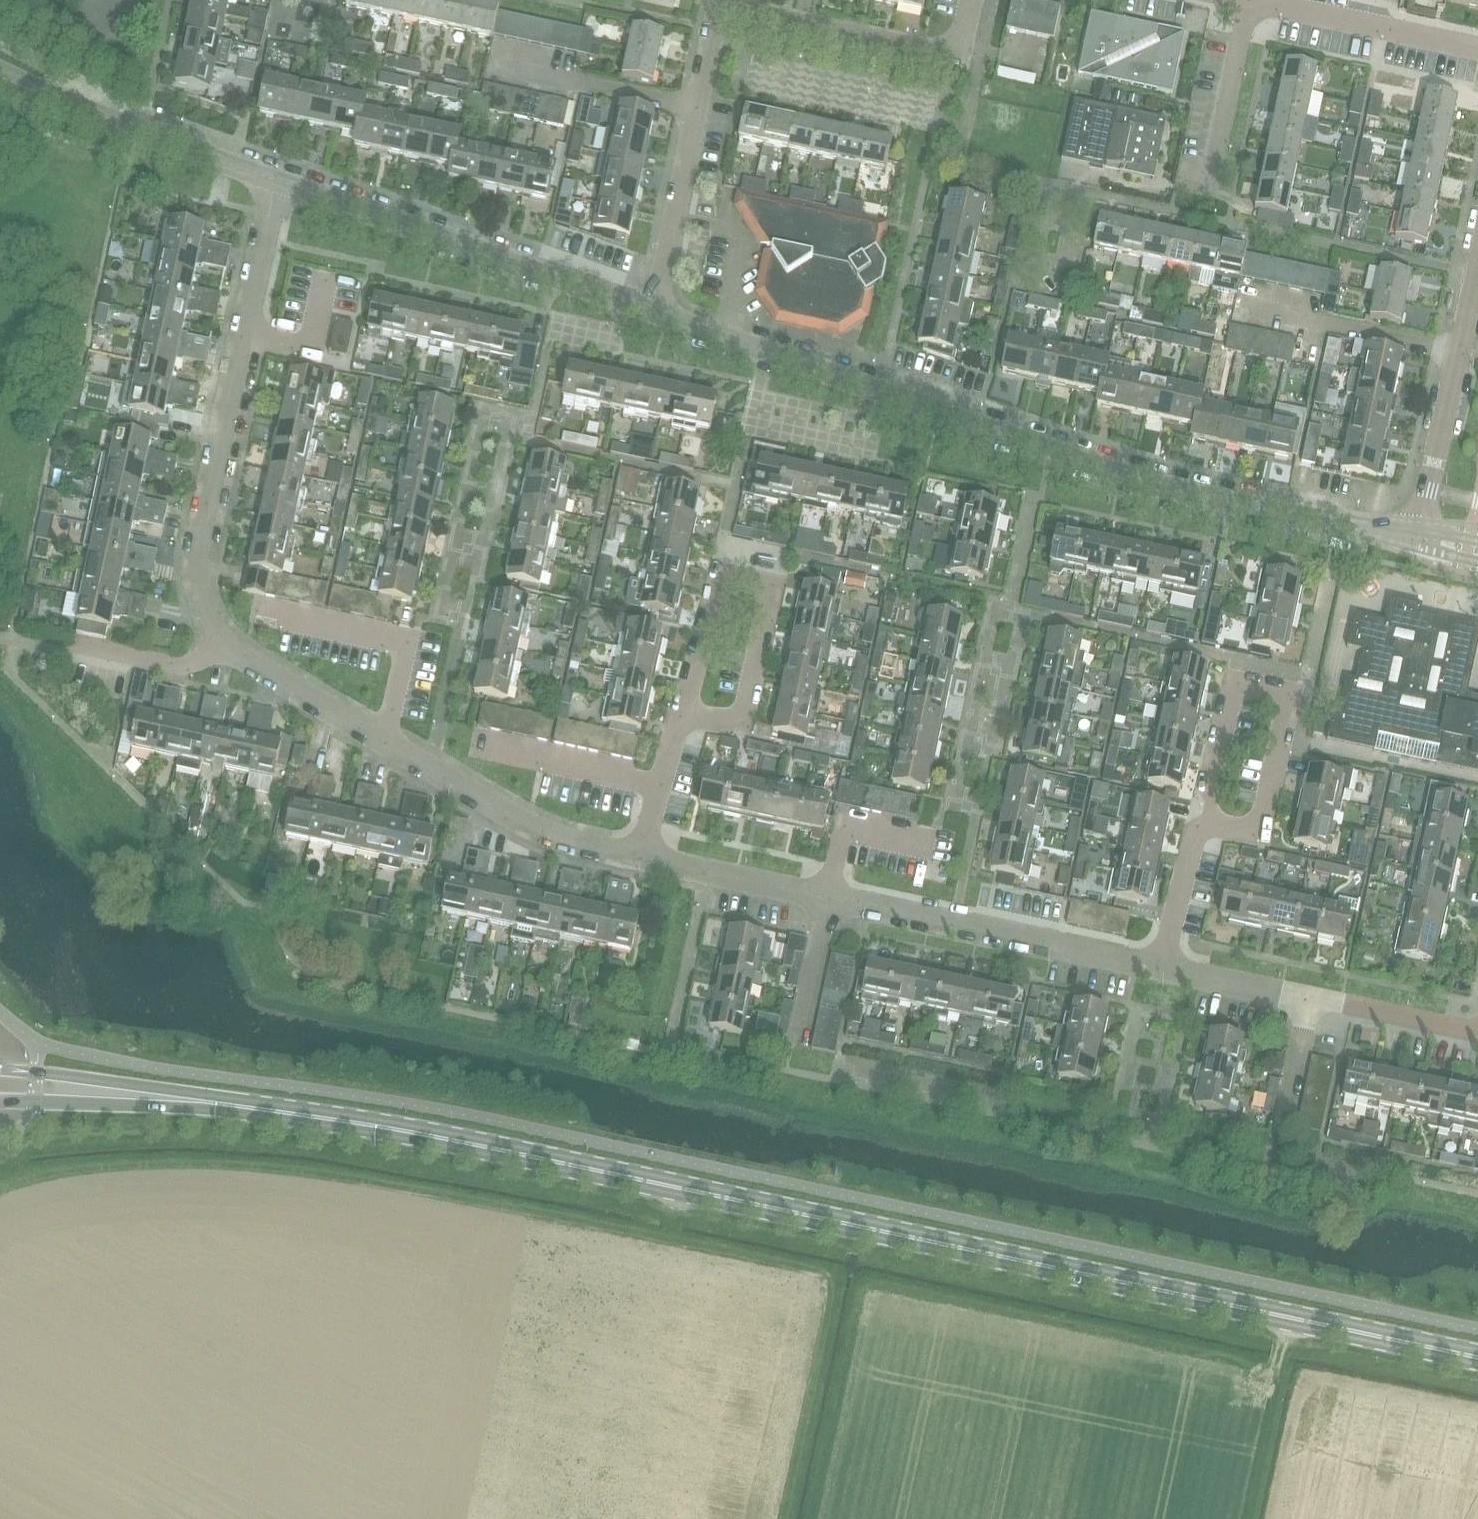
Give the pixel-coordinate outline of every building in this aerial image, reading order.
[(192,11),(226,18),(232,19),(234,25),(245,27),(249,23),(266,27),(270,12),(256,9),(255,15),(252,15),(253,12),(228,7),(230,0),(194,0),(192,11)] [(369,12),(371,0),(348,0),(346,7),(369,12)] [(369,12),(398,18),(402,0),(371,0),(369,12)] [(398,18),(420,23),(426,0),(402,0),(398,18)] [(420,23),(446,29),(453,0),(426,0),(420,23)] [(446,29),(470,34),(477,3),(464,0),(453,0),(446,29)] [(643,1),(643,2),(674,9),(676,0),(643,0),(643,1)] [(898,7),(923,12),(926,0),(900,0),(898,7)] [(1006,30),(1022,33),(1021,34),(1039,38),(1039,37),(1054,40),(1061,8),(1023,0),(1013,0),(1006,30)] [(1450,2),(1477,8),(1477,0),(1451,0),(1450,2)] [(477,3),(470,34),(493,39),(494,36),(499,13),(500,8),(477,3)] [(192,11),(186,36),(221,43),(226,18),(192,11)] [(499,13),(494,36),(578,55),(583,31),(499,13)] [(1172,95),(1183,46),(1185,34),(1091,14),(1078,76),(1172,95)] [(247,44),(262,47),(266,27),(249,23),(248,32),(250,32),(247,44)] [(633,28),(628,53),(659,60),(665,35),(633,28)] [(583,31),(578,55),(590,57),(592,45),(595,33),(583,31)] [(186,36),(181,60),(215,67),(221,43),(186,36)] [(352,42),(350,54),(362,56),(364,45),(352,42)] [(364,45),(362,56),(374,59),(376,47),(364,45)] [(592,45),(590,57),(599,59),(601,47),(592,45)] [(283,57),(298,60),(300,50),(285,46),(283,57)] [(300,50),(298,60),(313,63),(315,53),(300,50)] [(654,85),(659,60),(628,53),(622,78),(654,85)] [(332,67),(347,70),(349,59),(334,57),(332,67)] [(349,59),(347,70),(363,73),(365,63),(349,59)] [(176,85),(210,92),(215,67),(181,60),(176,85)] [(399,60),(397,72),(409,75),(411,63),(399,60)] [(241,63),(239,72),(256,76),(258,67),(241,63)] [(411,63),(409,75),(421,78),(423,65),(411,63)] [(1286,63),(1281,87),(1312,94),(1317,70),(1286,63)] [(448,70),(445,83),(457,85),(460,73),(448,70)] [(238,80),(254,84),(256,76),(239,72),(238,80)] [(460,73),(457,85),(469,88),(472,76),(460,73)] [(379,86),(393,89),(396,78),(381,75),(379,86)] [(396,78),(393,89),(409,92),(411,81),(396,78)] [(260,114),(285,120),(293,84),(268,79),(260,114)] [(293,84),(285,120),(309,125),(317,89),(293,84)] [(427,96),(442,99),(444,88),(430,85),(427,96)] [(479,110),(493,113),(499,88),(485,85),(479,110)] [(1281,87),(1276,112),(1307,119),(1312,94),(1281,87)] [(444,88),(442,99),(457,103),(460,91),(444,88)] [(499,88),(493,113),(507,116),(513,91),(499,88)] [(317,89),(309,125),(334,130),(341,94),(317,89)] [(513,91),(507,116),(521,119),(527,94),(513,91)] [(1355,91),(1352,103),(1364,106),(1366,94),(1355,91)] [(1114,92),(1112,101),(1121,103),(1123,94),(1114,92)] [(1426,93),(1421,118),(1452,125),(1458,100),(1426,93)] [(341,94),(334,130),(357,135),(359,135),(364,112),(365,112),(368,100),(341,94)] [(527,94),(521,119),(536,122),(541,97),(527,94)] [(1372,95),(1370,107),(1381,109),(1384,98),(1372,95)] [(1129,96),(1127,104),(1136,106),(1138,98),(1129,96)] [(541,97),(536,122),(550,125),(555,100),(541,97)] [(555,100),(550,125),(564,128),(569,103),(555,100)] [(582,100),(577,125),(590,128),(595,102),(582,100)] [(1074,101),(1062,162),(1107,171),(1108,165),(1122,168),(1121,173),(1154,180),(1164,132),(1167,121),(1074,101)] [(1352,103),(1350,115),(1361,117),(1364,106),(1352,103)] [(621,107),(615,133),(651,140),(656,115),(621,107)] [(1370,107),(1367,118),(1379,121),(1381,109),(1370,107)] [(739,141),(764,146),(771,116),(771,115),(746,110),(739,141)] [(359,135),(357,135),(355,147),(380,152),(387,117),(365,112),(364,112),(359,135)] [(1276,112),(1271,136),(1302,144),(1307,119),(1276,112)] [(771,116),(764,146),(789,152),(795,120),(771,115),(771,116)] [(1350,115),(1347,128),(1358,130),(1359,130),(1361,117),(1350,115)] [(387,117),(380,152),(404,157),(412,122),(387,117)] [(1421,118),(1416,143),(1447,150),(1452,125),(1421,118)] [(795,120),(789,152),(813,157),(820,125),(795,120)] [(412,122),(404,157),(428,163),(436,127),(412,122)] [(820,125),(813,157),(837,162),(844,131),(820,125)] [(436,127),(428,163),(452,168),(454,168),(459,145),(461,145),(463,133),(436,127)] [(606,131),(601,155),(610,157),(645,164),(651,140),(615,133),(606,131)] [(844,131),(837,162),(861,167),(868,136),(844,131)] [(575,133),(571,148),(582,151),(585,136),(575,133)] [(868,136),(861,167),(886,172),(893,141),(868,136)] [(1271,136),(1266,160),(1297,168),(1302,144),(1271,136)] [(1344,140),(1342,152),(1354,154),(1356,142),(1344,140)] [(1362,143),(1359,155),(1371,158),(1374,146),(1362,143)] [(1416,143),(1410,168),(1441,174),(1447,150),(1416,143)] [(454,168),(452,168),(449,180),(475,186),(483,150),(461,145),(459,145),(454,168)] [(571,148),(568,163),(579,166),(582,151),(571,148)] [(483,150),(475,186),(499,191),(507,155),(483,150)] [(1342,152),(1339,163),(1351,166),(1354,154),(1342,152)] [(507,155),(499,191),(523,196),(531,160),(507,155)] [(1359,155),(1357,166),(1369,168),(1371,158),(1359,155)] [(610,157),(605,181),(640,188),(645,164),(610,157)] [(531,160),(523,196),(548,201),(556,166),(531,160)] [(1266,160),(1260,188),(1291,193),(1297,168),(1266,160)] [(1410,168),(1405,192),(1436,199),(1441,174),(1410,168)] [(744,179),(742,191),(753,193),(756,181),(744,179)] [(605,181),(600,205),(635,213),(640,188),(605,181)] [(756,181),(753,193),(765,196),(768,184),(756,181)] [(564,182),(561,197),(571,199),(574,185),(564,182)] [(950,197),(945,222),(980,229),(987,192),(967,188),(964,200),(950,197)] [(1286,216),(1291,193),(1260,188),(1255,210),(1286,216)] [(1334,188),(1332,200),(1343,202),(1346,191),(1334,188)] [(792,189),(790,201),(803,204),(805,192),(792,189)] [(805,192),(803,204),(814,206),(816,194),(805,192)] [(1352,192),(1349,204),(1361,207),(1363,195),(1352,192)] [(1405,192),(1400,216),(1431,223),(1436,199),(1405,192)] [(561,197),(558,212),(568,214),(571,199),(561,197)] [(841,200),(839,212),(851,214),(853,202),(841,200)] [(1332,200),(1329,212),(1340,215),(1343,202),(1332,200)] [(853,202),(851,214),(862,217),(865,205),(853,202)] [(1349,204),(1347,216),(1358,218),(1361,207),(1349,204)] [(629,238),(635,213),(600,205),(594,231),(629,238)] [(1426,246),(1431,223),(1400,216),(1395,240),(1426,246)] [(1094,249),(1121,255),(1129,224),(1101,218),(1094,249)] [(1012,221),(1009,235),(1019,238),(1022,223),(1012,221)] [(170,222),(165,247),(229,260),(232,249),(209,244),(209,242),(203,241),(206,230),(170,222)] [(945,222),(940,247),(974,254),(980,229),(945,222)] [(1129,224),(1121,255),(1145,260),(1153,229),(1129,224)] [(1153,229),(1145,260),(1168,265),(1174,234),(1153,229)] [(1174,234),(1168,265),(1191,270),(1198,239),(1174,234)] [(1006,249),(1017,251),(1019,238),(1009,235),(1006,249)] [(1198,239),(1191,270),(1188,283),(1213,288),(1213,284),(1223,244),(1198,239)] [(151,268),(160,270),(195,278),(198,267),(203,268),(204,267),(227,272),(229,260),(165,247),(156,244),(151,268)] [(1223,244),(1213,284),(1237,289),(1240,280),(1241,278),(1246,255),(1247,249),(1223,244)] [(940,247),(935,271),(969,278),(974,254),(940,247)] [(1000,248),(999,257),(1008,259),(1010,251),(1010,250),(1006,250),(1000,248)] [(1246,255),(1241,278),(1325,296),(1327,287),(1328,285),(1331,273),(1246,255)] [(1001,269),(999,284),(1010,286),(1013,271),(1001,269)] [(160,270),(155,294),(220,307),(222,295),(199,291),(199,289),(193,288),(195,278),(160,270)] [(1380,270),(1375,294),(1406,302),(1412,277),(1380,270)] [(935,271),(929,297),(964,304),(964,302),(969,278),(935,271)] [(1331,273),(1328,285),(1340,287),(1342,275),(1332,273),(1331,273)] [(999,284),(994,308),(1005,311),(1010,286),(999,284)] [(1327,287),(1325,296),(1337,299),(1340,287),(1328,285),(1327,287)] [(104,290),(100,305),(111,307),(114,292),(104,290)] [(1088,291),(1085,303),(1110,308),(1113,296),(1088,291)] [(155,294),(150,317),(185,325),(188,315),(193,316),(194,314),(217,319),(220,307),(155,294)] [(1375,294),(1370,318),(1370,320),(1401,326),(1406,302),(1375,294)] [(1129,321),(1133,322),(1135,310),(1132,309),(1134,300),(1122,297),(1121,298),(1113,296),(1110,308),(1131,313),(1129,321)] [(929,297),(924,320),(959,327),(970,328),(975,304),(964,302),(964,304),(929,297)] [(1028,308),(1043,311),(1045,300),(1030,297),(1028,308)] [(381,340),(393,343),(402,301),(385,298),(385,300),(376,299),(369,332),(382,335),(381,340)] [(1045,300),(1043,311),(1057,314),(1060,303),(1045,300)] [(402,301),(393,343),(405,345),(406,340),(418,343),(426,306),(402,301)] [(426,306),(418,343),(430,346),(429,350),(441,353),(450,312),(426,306)] [(1076,318),(1091,321),(1093,311),(1078,308),(1076,318)] [(1135,310),(1133,322),(1156,326),(1158,314),(1135,310)] [(1093,311),(1091,321),(1104,324),(1106,324),(1109,314),(1093,311)] [(450,312),(441,353),(453,355),(455,351),(467,353),(475,317),(450,312)] [(1158,314),(1156,326),(1166,328),(1168,316),(1158,314)] [(1181,316),(1178,331),(1203,336),(1205,324),(1193,321),(1190,318),(1181,316)] [(150,317),(145,341),(209,354),(212,342),(189,337),(189,336),(183,335),(185,325),(150,317)] [(475,317),(467,353),(479,356),(478,361),(490,363),(499,322),(475,317)] [(925,345),(923,352),(954,363),(956,351),(954,351),(959,327),(924,320),(919,344),(925,345)] [(988,320),(985,332),(999,335),(1002,323),(988,320)] [(499,322),(490,363),(502,366),(501,371),(528,377),(532,378),(540,344),(536,343),(521,340),(523,330),(515,328),(515,326),(499,322)] [(355,327),(336,323),(329,355),(348,359),(355,327)] [(1205,324),(1203,336),(1215,339),(1217,327),(1205,324)] [(1123,336),(1139,340),(1141,329),(1125,326),(1123,336)] [(1225,351),(1239,354),(1244,329),(1231,326),(1225,351)] [(1141,329),(1139,340),(1153,343),(1155,332),(1141,329)] [(1244,329),(1239,354),(1251,357),(1257,332),(1244,329)] [(981,357),(995,360),(999,335),(985,332),(981,357)] [(1257,332),(1251,357),(1264,360),(1269,335),(1257,332)] [(1269,335),(1264,360),(1277,362),(1282,337),(1269,335)] [(1171,347),(1187,350),(1189,339),(1174,336),(1171,347)] [(1003,373),(1028,378),(1035,343),(1010,337),(1003,373)] [(1282,337),(1277,362),(1291,365),(1296,340),(1282,337)] [(1189,339),(1187,350),(1201,353),(1201,355),(1211,358),(1214,344),(1204,342),(1204,343),(1189,339)] [(1329,340),(1323,366),(1336,369),(1339,355),(1341,348),(1342,343),(1329,340)] [(145,341),(140,364),(175,372),(178,361),(183,363),(184,361),(207,366),(209,354),(145,341)] [(1356,341),(1353,356),(1366,358),(1363,372),(1398,380),(1403,355),(1368,348),(1369,344),(1356,341)] [(1035,343),(1028,378),(1052,384),(1060,348),(1035,343)] [(1060,348),(1052,384),(1077,389),(1084,354),(1060,348)] [(1084,354),(1077,389),(1101,394),(1106,371),(1109,359),(1084,354)] [(140,364),(135,387),(199,401),(202,389),(178,384),(179,383),(173,381),(175,372),(140,364)] [(1131,377),(1123,411),(1147,417),(1155,382),(1142,379),(1145,367),(1133,364),(1131,377)] [(288,382),(285,398),(325,407),(328,396),(332,396),(336,375),(337,375),(295,366),(294,366),(293,374),(291,383),(288,382)] [(575,408),(587,410),(596,369),(580,366),(580,369),(571,367),(564,399),(576,402),(575,408)] [(370,367),(368,377),(385,380),(387,370),(370,367)] [(596,369),(587,410),(599,413),(600,407),(613,410),(620,374),(596,369)] [(387,370),(385,380),(402,384),(404,374),(387,370)] [(1106,371),(1101,394),(1099,406),(1123,411),(1131,377),(1106,371)] [(1363,372),(1357,397),(1392,404),(1398,380),(1363,372)] [(620,374),(613,410),(625,412),(624,418),(636,420),(644,380),(620,374)] [(1321,376),(1318,388),(1329,390),(1332,378),(1321,376)] [(416,386),(431,390),(433,390),(436,380),(419,377),(416,386)] [(436,380),(433,390),(451,394),(453,384),(436,380)] [(644,380),(636,420),(648,423),(649,417),(661,420),(669,385),(644,380)] [(357,406),(367,408),(372,383),(363,381),(357,406)] [(1155,382),(1147,417),(1171,422),(1179,387),(1155,382)] [(129,412),(133,413),(142,415),(141,425),(169,431),(172,419),(166,418),(168,408),(173,410),(173,408),(197,413),(199,401),(135,387),(126,385),(121,410),(129,411),(129,412)] [(669,385),(661,420),(674,423),(673,429),(684,431),(693,390),(669,385)] [(467,387),(465,396),(482,400),(484,391),(467,387)] [(1179,387),(1171,422),(1195,427),(1200,404),(1203,392),(1179,387)] [(1314,405),(1326,407),(1329,390),(1318,388),(1314,405)] [(693,390),(684,431),(696,434),(697,428),(710,430),(718,397),(709,395),(709,394),(693,390)] [(484,391),(482,400),(499,404),(501,394),(484,391)] [(1357,397),(1352,421),(1387,429),(1392,404),(1357,397)] [(285,398),(279,423),(316,430),(318,418),(323,419),(325,407),(285,398)] [(374,400),(371,414),(370,416),(380,419),(383,402),(374,400)] [(413,414),(410,425),(451,434),(455,418),(452,417),(454,408),(420,401),(417,415),(413,414)] [(1200,404),(1195,427),(1193,438),(1217,444),(1225,409),(1200,404)] [(544,409),(542,420),(553,422),(555,412),(544,409)] [(1225,409),(1217,444),(1241,449),(1249,414),(1225,409)] [(67,411),(65,422),(76,425),(79,414),(67,411)] [(1249,414),(1241,449),(1266,454),(1273,420),(1249,414)] [(376,436),(380,419),(370,416),(366,434),(376,436)] [(1273,420),(1266,454),(1291,460),(1298,425),(1273,420)] [(354,421),(351,438),(361,440),(364,423),(354,421)] [(1352,421),(1347,445),(1382,453),(1387,429),(1352,421)] [(118,432),(112,456),(176,470),(179,459),(155,454),(156,453),(150,451),(152,442),(159,443),(161,431),(169,433),(169,431),(141,425),(132,423),(129,435),(118,432)] [(279,423),(274,447),(315,456),(317,444),(313,443),(316,430),(279,423)] [(402,449),(410,450),(446,458),(451,434),(410,425),(408,435),(404,434),(402,449)] [(1310,426),(1307,436),(1321,440),(1323,429),(1310,426)] [(539,427),(537,437),(549,439),(551,429),(539,427)] [(564,434),(562,444),(579,447),(581,438),(564,434)] [(1302,463),(1315,466),(1321,440),(1307,436),(1302,463)] [(347,456),(356,457),(357,458),(361,440),(351,438),(347,456)] [(581,438),(579,447),(596,451),(598,442),(581,438)] [(613,445),(611,454),(628,458),(630,448),(613,445)] [(1376,478),(1382,453),(1347,445),(1341,470),(1376,478)] [(274,447),(269,471),(305,479),(308,466),(312,467),(315,456),(274,447)] [(363,448),(360,465),(370,468),(373,450),(363,448)] [(630,448),(628,458),(645,462),(647,452),(630,448)] [(402,462),(400,474),(441,483),(446,458),(410,450),(407,463),(402,462)] [(529,466),(526,483),(566,491),(569,480),(564,479),(567,466),(560,464),(562,456),(548,454),(546,461),(534,458),(532,467),(529,466)] [(55,455),(53,467),(65,469),(67,457),(55,455)] [(105,455),(100,478),(143,488),(145,478),(150,479),(150,478),(174,483),(176,470),(112,456),(105,455)] [(661,455),(659,464),(676,468),(678,459),(661,455)] [(678,459),(676,468),(694,472),(696,463),(678,459)] [(768,501),(780,503),(789,463),(772,459),(772,462),(763,460),(760,473),(749,470),(745,490),(769,495),(768,501)] [(789,463),(780,503),(791,506),(792,500),(805,503),(812,468),(789,463)] [(366,485),(370,468),(360,465),(356,483),(366,485)] [(812,468),(805,503),(817,505),(816,511),(828,514),(837,473),(812,468)] [(344,469),(340,486),(350,489),(354,471),(344,469)] [(269,471),(264,496),(305,504),(307,493),(302,492),(305,479),(269,471)] [(837,473),(828,514),(839,516),(841,511),(853,513),(861,478),(837,473)] [(402,487),(399,499),(435,507),(441,483),(400,474),(397,486),(402,487)] [(619,476),(617,486),(615,494),(625,496),(629,478),(619,476)] [(664,476),(662,485),(666,486),(687,491),(689,481),(664,476)] [(100,478),(95,502),(166,517),(169,506),(145,501),(146,499),(140,498),(143,488),(100,478)] [(861,478),(853,513),(865,516),(864,521),(876,524),(885,483),(861,478)] [(603,481),(599,498),(609,500),(613,483),(603,481)] [(526,483),(521,507),(557,514),(567,516),(570,502),(564,501),(566,491),(526,483)] [(885,483),(876,524),(888,527),(889,521),(903,524),(910,491),(900,489),(901,487),(885,483)] [(337,504),(346,506),(350,489),(340,486),(337,504)] [(659,499),(656,510),(698,519),(701,503),(698,502),(700,494),(666,486),(663,500),(659,499)] [(264,496),(259,520),(295,528),(298,515),(302,516),(305,504),(264,496)] [(353,496),(349,514),(359,516),(363,498),(353,496)] [(595,516),(605,518),(609,500),(599,498),(595,516)] [(392,511),(389,523),(430,532),(435,507),(399,499),(396,512),(392,511)] [(920,499),(917,516),(926,518),(930,501),(920,499)] [(958,512),(955,524),(997,533),(1000,517),(997,517),(999,508),(965,501),(963,514),(958,512)] [(92,551),(156,565),(159,553),(135,548),(136,546),(131,545),(135,525),(140,526),(140,524),(164,529),(166,517),(95,502),(89,526),(97,527),(92,551)] [(45,504),(43,515),(54,518),(58,518),(60,507),(45,504)] [(521,507),(515,531),(556,540),(559,528),(554,527),(557,514),(521,507)] [(612,508),(609,526),(618,528),(622,510),(612,508)] [(658,523),(656,535),(692,543),(698,519),(656,510),(654,522),(658,523)] [(355,533),(359,516),(349,514),(346,531),(355,533)] [(334,517),(330,535),(340,538),(343,520),(334,517)] [(259,520),(253,544),(294,553),(297,542),(292,541),(295,528),(259,520)] [(391,535),(389,548),(425,556),(430,532),(389,523),(387,534),(391,535)] [(915,523),(911,541),(921,542),(925,525),(915,523)] [(957,537),(955,549),(955,550),(992,557),(997,533),(955,524),(953,536),(957,537)] [(609,526),(605,543),(614,545),(618,528),(609,526)] [(590,534),(588,546),(589,547),(599,549),(603,532),(593,530),(592,534),(590,534)] [(1058,531),(1051,565),(1050,568),(1051,575),(1059,577),(1063,573),(1075,575),(1084,534),(1067,530),(1066,533),(1058,531)] [(515,531),(510,555),(546,563),(549,551),(554,552),(556,540),(515,531)] [(754,532),(752,542),(771,545),(773,536),(754,532)] [(1084,534),(1075,575),(1086,578),(1087,573),(1101,576),(1108,539),(1084,534)] [(326,552),(336,554),(340,538),(330,535),(326,552)] [(650,547),(647,559),(687,567),(692,543),(656,535),(653,547),(650,547)] [(773,536),(771,545),(786,549),(788,540),(773,536)] [(1041,538),(1039,548),(1050,550),(1052,541),(1041,538)] [(1108,539),(1101,576),(1112,578),(1111,583),(1124,586),(1133,544),(1108,539)] [(911,541),(908,558),(917,560),(921,542),(911,541)] [(41,543),(38,556),(48,558),(50,545),(41,543)] [(803,543),(801,552),(819,556),(821,547),(803,543)] [(247,574),(245,584),(243,592),(265,597),(266,589),(270,573),(281,576),(293,578),(296,579),(296,576),(285,574),(287,564),(292,565),(294,553),(253,544),(250,561),(253,561),(250,575),(247,574)] [(1133,544),(1124,586),(1135,588),(1136,583),(1149,586),(1157,549),(1133,544)] [(342,545),(339,563),(349,565),(352,547),(342,545)] [(585,564),(595,566),(599,549),(589,547),(585,564)] [(821,547),(819,556),(835,559),(837,550),(821,547)] [(382,559),(379,572),(420,580),(425,556),(389,548),(386,560),(382,559)] [(988,573),(992,557),(955,550),(955,549),(950,548),(948,561),(952,562),(949,575),(983,582),(985,572),(988,573)] [(1157,549),(1149,586),(1161,588),(1160,593),(1173,596),(1181,554),(1157,549)] [(92,551),(87,574),(123,582),(125,572),(130,573),(131,572),(154,576),(156,565),(92,551)] [(851,553),(849,562),(867,566),(869,557),(851,553)] [(1181,554),(1173,596),(1184,598),(1185,594),(1198,596),(1205,563),(1196,561),(1196,558),(1181,554)] [(551,564),(546,563),(510,555),(507,572),(509,572),(508,581),(541,588),(544,575),(549,576),(551,564)] [(602,557),(598,574),(608,576),(611,559),(602,557)] [(869,557),(867,566),(883,570),(885,560),(869,557)] [(321,577),(330,578),(331,579),(334,561),(325,559),(321,577)] [(648,571),(645,584),(682,592),(687,567),(647,559),(644,571),(648,571)] [(33,563),(31,571),(39,572),(41,564),(33,563)] [(345,581),(349,565),(339,563),(335,579),(345,581)] [(1214,588),(1224,590),(1227,572),(1218,570),(1214,588)] [(379,597),(381,597),(393,600),(412,604),(413,596),(416,596),(420,580),(379,572),(377,583),(381,584),(379,597)] [(1260,585),(1257,597),(1298,606),(1301,589),(1299,589),(1301,580),(1267,573),(1263,572),(1260,585)] [(75,597),(82,598),(146,612),(149,600),(125,595),(126,593),(120,592),(123,582),(87,574),(80,573),(75,597)] [(270,573),(266,589),(265,597),(277,599),(281,576),(270,573)] [(594,591),(595,591),(604,593),(608,576),(598,574),(594,591)] [(847,574),(845,586),(865,590),(867,579),(863,578),(847,574)] [(281,576),(277,599),(288,602),(293,578),(281,576)] [(293,578),(288,602),(300,605),(305,581),(296,579),(293,578)] [(579,596),(588,598),(592,581),(582,579),(579,596)] [(305,581),(300,605),(312,607),(317,583),(305,581)] [(317,583),(312,607),(324,610),(329,586),(317,583)] [(678,608),(682,592),(645,584),(641,583),(639,595),(643,596),(640,609),(674,616),(676,608),(678,608)] [(328,611),(340,613),(345,589),(333,587),(328,611)] [(800,595),(797,611),(837,620),(840,608),(835,607),(838,594),(805,587),(803,596),(800,595)] [(27,589),(24,601),(36,603),(38,592),(27,589)] [(345,589),(340,613),(352,616),(357,592),(345,589)] [(357,592),(352,616),(364,618),(369,594),(357,592)] [(492,604),(488,621),(529,630),(532,618),(527,617),(530,604),(526,603),(527,596),(510,592),(508,599),(496,596),(494,605),(492,604)] [(887,597),(885,604),(895,606),(896,606),(898,595),(888,593),(887,597)] [(369,594),(364,618),(375,621),(381,597),(379,597),(369,594)] [(1213,595),(1209,612),(1218,614),(1222,597),(1213,595)] [(381,597),(375,621),(387,623),(393,600),(381,597)] [(1259,610),(1257,622),(1293,630),(1298,606),(1257,597),(1255,609),(1259,610)] [(77,623),(80,623),(78,634),(108,640),(111,630),(112,630),(115,619),(120,620),(120,618),(144,623),(146,612),(82,598),(77,623)] [(1467,698),(1477,649),(1477,626),(1421,614),(1423,607),(1390,600),(1385,623),(1354,616),(1347,649),(1362,653),(1356,682),(1346,680),(1340,711),(1334,710),(1327,742),(1375,752),(1436,766),(1477,775),(1477,700),(1467,698)] [(885,604),(882,621),(891,623),(895,606),(885,604)] [(1051,604),(1049,613),(1066,616),(1068,607),(1051,604)] [(556,624),(564,626),(564,630),(573,632),(578,606),(569,605),(567,613),(559,612),(556,624)] [(1068,607),(1066,616),(1084,620),(1085,611),(1068,607)] [(869,609),(866,626),(876,628),(879,612),(869,609)] [(797,611),(792,636),(828,643),(830,631),(835,632),(837,620),(797,611)] [(1205,629),(1202,644),(1216,647),(1223,614),(1218,614),(1209,612),(1205,629)] [(921,626),(919,637),(959,646),(963,630),(960,629),(962,621),(924,613),(920,615),(919,622),(921,626)] [(1100,614),(1098,623),(1115,626),(1117,617),(1100,614)] [(1117,617),(1115,626),(1132,630),(1134,620),(1117,617)] [(488,621),(483,645),(519,653),(522,640),(527,642),(529,630),(488,621)] [(1290,645),(1293,630),(1257,622),(1252,621),(1249,633),(1254,634),(1251,647),(1285,654),(1287,645),(1290,645)] [(579,623),(576,640),(586,642),(589,625),(579,623)] [(1149,624),(1147,633),(1164,637),(1166,628),(1149,624)] [(621,638),(618,649),(659,658),(663,642),(660,641),(662,632),(629,625),(626,638),(621,638)] [(862,644),(872,646),(876,628),(866,626),(862,644)] [(1166,628),(1164,637),(1181,640),(1183,631),(1166,628)] [(1045,643),(1041,660),(1082,668),(1085,656),(1080,655),(1083,642),(1050,635),(1048,643),(1045,643)] [(792,636),(787,660),(827,668),(830,657),(825,656),(828,643),(792,636)] [(879,636),(875,653),(885,656),(888,638),(879,636)] [(920,650),(918,663),(954,671),(959,646),(919,637),(916,649),(920,650)] [(582,659),(586,642),(576,640),(572,657),(582,659)] [(1131,652),(1127,670),(1136,671),(1140,654),(1141,654),(1143,645),(1134,643),(1132,652),(1131,652)] [(560,644),(556,661),(566,663),(570,646),(560,644)] [(483,645),(478,670),(519,678),(521,666),(516,665),(519,653),(483,645)] [(620,662),(618,674),(654,682),(659,658),(618,649),(616,661),(620,662)] [(881,673),(885,656),(875,653),(871,671),(881,673)] [(1114,657),(1111,674),(1120,676),(1124,659),(1114,657)] [(859,658),(856,674),(863,676),(865,677),(869,660),(859,658)] [(787,660),(781,684),(818,692),(820,679),(825,680),(827,668),(787,660)] [(1036,684),(1073,691),(1082,693),(1087,669),(1082,668),(1041,660),(1036,684)] [(553,678),(562,680),(563,680),(566,663),(556,661),(553,678)] [(1166,673),(1163,685),(1204,694),(1208,676),(1205,676),(1207,669),(1173,661),(1170,674),(1166,673)] [(911,674),(908,686),(949,695),(954,671),(918,663),(915,675),(911,674)] [(516,690),(519,678),(478,670),(474,686),(477,686),(475,695),(508,702),(511,689),(516,690)] [(569,670),(567,683),(565,688),(575,690),(579,673),(569,670)] [(611,686),(608,698),(649,706),(654,682),(618,674),(615,687),(611,686)] [(852,692),(862,694),(865,677),(863,676),(856,674),(852,692)] [(1107,691),(1117,693),(1120,676),(1111,674),(1107,691)] [(781,684),(776,708),(799,713),(817,717),(817,716),(821,717),(823,708),(819,707),(820,705),(815,704),(818,692),(781,684)] [(868,684),(865,698),(865,702),(874,704),(878,687),(868,684)] [(1036,684),(1031,708),(1072,716),(1074,705),(1070,704),(1073,691),(1036,684)] [(1123,684),(1120,701),(1129,703),(1133,686),(1123,684)] [(548,701),(557,703),(558,703),(561,687),(551,685),(548,701)] [(1165,698),(1163,710),(1199,718),(1204,694),(1163,685),(1161,697),(1165,698)] [(900,700),(898,709),(944,719),(949,695),(908,686),(906,698),(900,700)] [(130,702),(123,733),(136,737),(133,750),(157,756),(170,690),(159,688),(153,711),(152,711),(151,716),(142,715),(144,705),(130,702)] [(562,705),(571,707),(575,690),(565,688),(562,705)] [(170,690),(157,756),(180,760),(188,724),(177,722),(179,717),(177,716),(182,693),(170,690)] [(188,724),(180,760),(178,770),(202,774),(204,766),(217,700),(205,698),(200,721),(199,721),(198,727),(188,724)] [(646,723),(649,706),(608,698),(606,710),(610,711),(607,724),(641,731),(643,722),(646,723)] [(850,699),(845,723),(855,725),(859,708),(858,707),(860,701),(850,699)] [(217,700),(204,766),(227,771),(234,735),(224,732),(226,727),(224,727),(229,703),(217,700)] [(1116,718),(1126,720),(1129,703),(1120,701),(1116,718)] [(871,721),(874,704),(865,702),(861,719),(871,721)] [(483,705),(478,728),(490,730),(495,707),(483,705)] [(1104,705),(1100,722),(1110,725),(1114,707),(1104,705)] [(495,707),(490,730),(502,733),(507,710),(495,707)] [(234,735),(227,771),(250,776),(264,711),(252,708),(247,731),(245,731),(244,737),(234,735)] [(814,729),(817,717),(799,713),(776,708),(773,725),(775,725),(773,734),(807,741),(810,728),(814,729)] [(1031,708),(1026,732),(1063,740),(1065,727),(1069,728),(1072,716),(1031,708)] [(900,723),(898,734),(939,743),(944,719),(898,709),(896,718),(900,723)] [(1158,709),(1153,734),(1194,743),(1199,718),(1163,710),(1158,709)] [(507,710),(502,733),(514,735),(519,712),(507,710)] [(264,711),(250,776),(274,781),(277,768),(287,770),(291,750),(293,741),(282,739),(281,745),(271,743),(272,737),(271,737),(276,713),(264,711)] [(519,712),(514,735),(525,738),(530,715),(519,712)] [(1318,714),(1313,735),(1322,737),(1327,716),(1318,714)] [(530,715),(525,738),(537,740),(542,717),(530,715)] [(542,717),(537,740),(549,743),(553,719),(542,717)] [(554,744),(565,747),(570,723),(559,721),(554,744)] [(1097,740),(1106,742),(1107,742),(1110,725),(1100,722),(1099,727),(1098,736),(1097,740)] [(570,723),(565,747),(577,749),(582,726),(570,723)] [(842,740),(851,742),(852,742),(855,725),(845,723),(842,740)] [(582,726),(577,749),(588,752),(593,728),(582,726)] [(593,728),(588,752),(599,754),(604,730),(593,728)] [(604,730),(599,754),(611,757),(615,733),(604,730)] [(1067,740),(1063,740),(1026,732),(1022,748),(1025,749),(1023,757),(1057,765),(1060,752),(1064,753),(1067,740)] [(615,733),(611,757),(622,759),(627,735),(615,733)] [(858,733),(854,750),(864,752),(868,735),(858,733)] [(1113,733),(1109,750),(1119,752),(1123,735),(1113,733)] [(899,748),(897,759),(934,767),(939,743),(898,734),(895,747),(899,748)] [(1155,747),(1152,759),(1189,767),(1194,743),(1153,734),(1151,746),(1155,747)] [(627,735),(622,759),(634,761),(639,738),(627,735)] [(738,753),(740,743),(723,740),(721,749),(738,753)] [(746,752),(763,756),(764,748),(765,746),(748,743),(746,752)] [(764,748),(763,756),(780,759),(782,750),(765,746),(764,748)] [(295,747),(292,766),(303,768),(307,749),(295,747)] [(861,769),(864,752),(854,750),(851,767),(861,769)] [(1109,750),(1106,767),(1115,770),(1119,752),(1109,750)] [(794,762),(811,766),(813,756),(796,752),(794,762)] [(1090,772),(1099,774),(1100,774),(1103,756),(1094,754),(1090,772)] [(813,756),(811,766),(828,769),(830,759),(813,756)] [(934,767),(897,759),(893,758),(890,771),(894,772),(891,785),(925,792),(927,784),(930,784),(934,767)] [(1185,782),(1189,767),(1152,759),(1148,758),(1146,770),(1150,771),(1147,784),(1181,791),(1183,782),(1185,782)] [(1305,779),(1301,795),(1342,804),(1345,792),(1341,791),(1343,778),(1310,771),(1308,779),(1305,779)] [(708,812),(749,820),(814,834),(815,831),(823,833),(830,799),(817,797),(818,792),(806,790),(805,794),(793,792),(793,787),(770,782),(769,786),(744,781),(745,777),(721,772),(720,776),(707,773),(700,807),(709,809),(708,812)] [(1007,781),(1003,798),(1044,807),(1047,795),(1042,794),(1045,781),(1012,774),(1010,782),(1007,781)] [(286,839),(309,844),(320,794),(324,778),(312,776),(307,799),(305,799),(304,805),(293,802),(286,839)] [(1372,802),(1370,809),(1380,811),(1385,788),(1387,779),(1377,777),(1372,802)] [(320,794),(309,844),(334,849),(341,813),(331,810),(332,805),(331,804),(336,781),(324,778),(320,794)] [(836,805),(837,805),(848,808),(851,796),(853,785),(841,782),(836,805)] [(851,796),(848,808),(860,810),(863,795),(863,794),(865,787),(853,785),(851,796)] [(341,813),(334,849),(357,854),(371,788),(359,786),(354,809),(352,809),(351,814),(341,813)] [(1427,809),(1424,821),(1453,827),(1465,830),(1468,814),(1465,813),(1467,804),(1455,802),(1457,791),(1432,786),(1427,809)] [(863,795),(860,810),(871,813),(875,794),(877,790),(865,787),(863,794),(863,795)] [(371,788),(357,854),(381,859),(388,822),(378,820),(379,815),(378,814),(383,791),(371,788)] [(875,794),(871,813),(883,815),(888,792),(877,790),(875,794)] [(888,792),(883,815),(895,818),(900,795),(888,792)] [(900,795),(895,818),(918,823),(923,800),(900,795)] [(1301,795),(1296,820),(1337,828),(1338,827),(1333,826),(1335,814),(1340,815),(1342,804),(1301,795)] [(1388,795),(1386,807),(1385,813),(1394,815),(1398,797),(1388,795)] [(388,822),(381,859),(378,869),(402,874),(404,864),(418,798),(406,796),(401,819),(400,819),(398,825),(388,822)] [(158,802),(155,810),(166,821),(169,804),(162,797),(158,802)] [(418,798),(404,864),(428,869),(436,833),(425,830),(426,825),(425,824),(430,801),(418,798)] [(1003,798),(998,822),(1035,830),(1038,818),(1042,819),(1044,807),(1003,798)] [(1091,799),(1087,816),(1097,818),(1101,801),(1091,799)] [(1128,812),(1125,824),(1166,833),(1170,814),(1168,814),(1169,807),(1135,800),(1133,813),(1128,812)] [(1071,801),(1069,811),(1083,814),(1084,807),(1085,804),(1076,801),(1071,801)] [(1369,817),(1365,834),(1375,836),(1380,811),(1370,809),(1369,817)] [(1381,829),(1391,831),(1394,815),(1385,813),(1381,829)] [(192,814),(189,826),(199,828),(202,816),(192,814)] [(1083,833),(1084,833),(1093,835),(1097,818),(1087,816),(1083,833)] [(1071,820),(1068,837),(1078,839),(1081,822),(1071,820)] [(1335,840),(1337,828),(1296,820),(1293,835),(1296,836),(1294,845),(1327,852),(1330,839),(1335,840)] [(1426,834),(1423,846),(1460,854),(1465,830),(1424,821),(1422,833),(1426,834)] [(998,822),(993,847),(1034,856),(1039,831),(1035,830),(998,822)] [(1128,837),(1125,850),(1161,858),(1166,833),(1125,824),(1123,836),(1128,837)] [(182,825),(177,830),(187,839),(190,829),(188,825),(182,825)] [(1371,853),(1375,836),(1365,834),(1361,851),(1371,853)] [(1064,854),(1074,856),(1078,839),(1068,837),(1064,854)] [(1378,844),(1374,862),(1384,864),(1388,846),(1378,844)] [(1416,858),(1413,870),(1454,878),(1460,854),(1423,846),(1421,859),(1416,858)] [(1031,867),(1034,856),(993,847),(990,862),(993,863),(991,872),(1024,880),(1027,866),(1031,867)] [(1081,847),(1077,865),(1086,867),(1090,849),(1081,847)] [(1118,861),(1115,873),(1156,882),(1161,858),(1125,850),(1122,862),(1118,861)] [(1258,863),(1260,853),(1243,850),(1241,859),(1258,863)] [(443,914),(466,919),(480,854),(469,851),(464,875),(462,875),(461,880),(450,877),(443,914)] [(1266,863),(1283,866),(1285,856),(1268,853),(1266,863)] [(480,854),(466,919),(490,924),(498,887),(488,885),(489,880),(487,880),(492,856),(480,854)] [(1285,856),(1283,866),(1300,870),(1302,860),(1285,856)] [(270,859),(267,872),(279,874),(280,870),(274,860),(270,859)] [(498,887),(490,924),(514,929),(528,864),(516,861),(511,884),(509,884),(508,890),(498,887)] [(1371,878),(1380,880),(1384,864),(1374,862),(1371,878)] [(1314,873),(1332,877),(1334,867),(1316,863),(1314,873)] [(528,864),(514,929),(538,934),(545,897),(535,895),(536,890),(535,890),(540,866),(528,864)] [(1073,882),(1076,882),(1083,884),(1086,867),(1077,865),(1073,882)] [(1334,867),(1332,877),(1349,880),(1351,870),(1334,867)] [(1062,869),(1058,884),(1058,886),(1067,888),(1071,870),(1062,869)] [(1416,880),(1413,895),(1449,902),(1454,878),(1413,870),(1411,879),(1416,880)] [(545,897),(538,934),(536,942),(559,947),(561,939),(575,874),(563,871),(557,894),(556,894),(554,899),(545,897)] [(1153,898),(1156,882),(1115,873),(1113,884),(1117,885),(1115,899),(1148,906),(1150,897),(1153,898)] [(1219,873),(1216,885),(1227,887),(1221,918),(1229,920),(1229,923),(1245,926),(1269,931),(1270,932),(1293,937),(1317,942),(1318,942),(1334,945),(1334,942),(1343,944),(1350,911),(1359,912),(1361,903),(1340,898),(1339,903),(1327,901),(1326,901),(1325,905),(1313,903),(1314,898),(1302,896),(1291,893),(1292,889),(1279,886),(1277,895),(1265,892),(1266,888),(1253,886),(1243,883),(1244,878),(1219,873)] [(269,874),(265,890),(285,895),(289,878),(269,874)] [(575,874),(561,939),(584,944),(592,907),(582,905),(583,900),(581,900),(586,877),(575,874)] [(426,877),(424,891),(435,893),(438,879),(426,877)] [(592,907),(584,944),(608,949),(622,884),(610,882),(604,905),(603,904),(602,909),(592,907)] [(622,884),(608,949),(632,954),(639,918),(629,916),(630,910),(628,910),(633,887),(622,884)] [(1368,892),(1364,910),(1373,912),(1377,894),(1368,892)] [(1405,906),(1402,918),(1444,926),(1449,902),(1413,895),(1410,907),(1405,906)] [(1067,926),(1079,928),(1083,905),(1072,902),(1067,926)] [(1083,905),(1079,928),(1090,930),(1095,907),(1083,905)] [(1095,907),(1090,930),(1102,933),(1107,910),(1095,907)] [(1107,910),(1102,933),(1114,936),(1119,912),(1107,910)] [(1364,910),(1361,926),(1370,928),(1373,912),(1364,910)] [(1119,912),(1114,936),(1126,938),(1131,915),(1119,912)] [(1440,943),(1444,926),(1402,918),(1400,930),(1395,956),(1400,957),(1433,964),(1438,942),(1440,943)] [(428,927),(426,935),(435,937),(437,928),(428,926),(428,927)] [(727,939),(723,956),(763,964),(766,952),(761,951),(764,938),(731,931),(729,940),(727,939)] [(787,969),(791,970),(801,972),(805,955),(806,955),(809,940),(793,936),(787,969)] [(832,955),(829,967),(853,972),(855,960),(832,955)] [(723,956),(718,980),(753,988),(756,975),(761,976),(763,964),(723,956)] [(548,963),(547,970),(554,972),(555,965),(548,963)] [(875,1005),(887,1007),(895,966),(879,963),(879,966),(870,964),(863,997),(876,1000),(875,1005)] [(467,964),(464,978),(478,981),(481,967),(467,964)] [(895,966),(887,1007),(898,1010),(899,1005),(912,1008),(920,972),(895,966)] [(829,967),(827,978),(850,984),(853,972),(829,967)] [(797,989),(801,972),(791,970),(787,987),(797,989)] [(920,972),(912,1008),(925,1010),(924,1015),(935,1018),(945,977),(920,972)] [(945,977),(935,1018),(947,1020),(948,1016),(960,1018),(968,982),(945,977)] [(827,978),(824,990),(848,995),(850,984),(827,978)] [(718,980),(712,1005),(753,1013),(756,1001),(751,1000),(753,988),(718,980)] [(968,982),(960,1018),(973,1021),(972,1025),(983,1027),(991,987),(968,982)] [(991,987),(983,1027),(995,1030),(996,1025),(1010,1028),(1017,995),(1008,993),(1009,990),(991,987)] [(476,989),(474,1001),(486,1003),(488,991),(476,989)] [(824,990),(822,1002),(845,1007),(848,995),(824,990)] [(523,999),(519,1019),(533,1022),(537,1002),(523,999)] [(571,1015),(568,1025),(580,1028),(586,1000),(572,999),(571,1006),(570,1015),(571,1015)] [(784,1002),(781,1019),(791,1021),(794,1004),(784,1002)] [(822,1002),(819,1014),(843,1019),(845,1007),(822,1002)] [(1029,1002),(1026,1020),(1036,1022),(1039,1004),(1029,1002)] [(1064,1028),(1068,1029),(1104,1037),(1108,1019),(1105,1019),(1107,1011),(1074,1004),(1071,1018),(1066,1016),(1064,1028)] [(751,1024),(753,1013),(712,1005),(709,1020),(712,1020),(710,1029),(743,1036),(746,1023),(751,1024)] [(819,1014),(817,1025),(841,1030),(843,1019),(819,1014)] [(787,1038),(791,1021),(781,1019),(777,1036),(787,1038)] [(817,1025),(814,1038),(838,1043),(841,1030),(817,1025)] [(1024,1027),(1021,1044),(1030,1046),(1034,1029),(1024,1027)] [(1061,1041),(1059,1052),(1099,1061),(1104,1037),(1068,1029),(1066,1042),(1061,1041)] [(862,1031),(860,1040),(877,1044),(879,1035),(862,1031)] [(1206,1042),(1203,1058),(1239,1066),(1244,1067),(1247,1055),(1242,1054),(1245,1041),(1212,1034),(1210,1043),(1206,1042)] [(879,1035),(877,1044),(895,1048),(897,1038),(879,1035)] [(814,1038),(812,1050),(834,1055),(835,1055),(838,1043),(814,1038)] [(912,1042),(910,1051),(927,1055),(929,1045),(912,1042)] [(1021,1044),(1017,1061),(1027,1063),(1030,1046),(1021,1044)] [(929,1045),(927,1055),(944,1058),(946,1049),(929,1045)] [(959,1052),(958,1061),(975,1065),(977,1056),(959,1052)] [(1096,1078),(1099,1061),(1059,1052),(1056,1064),(1060,1065),(1057,1079),(1091,1086),(1093,1078),(1096,1078)] [(1272,1072),(1282,1074),(1286,1057),(1276,1055),(1272,1072)] [(977,1056),(975,1065),(992,1068),(994,1059),(977,1056)] [(1203,1058),(1198,1082),(1239,1091),(1241,1079),(1237,1078),(1239,1066),(1203,1058)] [(1356,1107),(1367,1110),(1376,1068),(1360,1065),(1359,1068),(1351,1066),(1343,1099),(1357,1102),(1356,1107)] [(1376,1068),(1367,1110),(1379,1112),(1380,1107),(1393,1110),(1401,1073),(1376,1068)] [(1401,1073),(1393,1110),(1405,1113),(1404,1117),(1416,1120),(1425,1078),(1401,1073)] [(1425,1078),(1416,1120),(1428,1122),(1429,1127),(1440,1130),(1441,1120),(1449,1084),(1425,1078)] [(1271,1080),(1267,1097),(1276,1099),(1280,1082),(1271,1080)] [(1236,1102),(1239,1091),(1198,1082),(1194,1098),(1198,1099),(1196,1108),(1229,1115),(1232,1101),(1236,1102)] [(1307,1082),(1305,1093),(1329,1098),(1331,1086),(1307,1082)] [(1449,1084),(1441,1120),(1440,1130),(1449,1132),(1453,1127),(1465,1130),(1473,1089),(1449,1084)] [(1465,1130),(1476,1132),(1477,1129),(1477,1090),(1473,1089),(1465,1130)] [(1305,1093),(1302,1105),(1326,1110),(1329,1098),(1305,1093)] [(1263,1114),(1273,1116),(1276,1099),(1267,1097),(1263,1114)] [(1302,1105),(1300,1117),(1324,1122),(1326,1110),(1302,1105)] [(1297,1129),(1321,1134),(1324,1122),(1300,1117),(1297,1129)] [(1344,1134),(1342,1143),(1360,1147),(1362,1138),(1344,1134)] [(1362,1138),(1360,1147),(1376,1150),(1378,1141),(1362,1138)] [(1393,1144),(1391,1154),(1408,1157),(1410,1148),(1393,1144)] [(1410,1148),(1408,1157),(1425,1160),(1427,1151),(1410,1148)] [(1442,1154),(1440,1164),(1456,1167),(1458,1158),(1442,1154)] [(1458,1158),(1456,1167),(1475,1171),(1477,1162),(1458,1158)]
